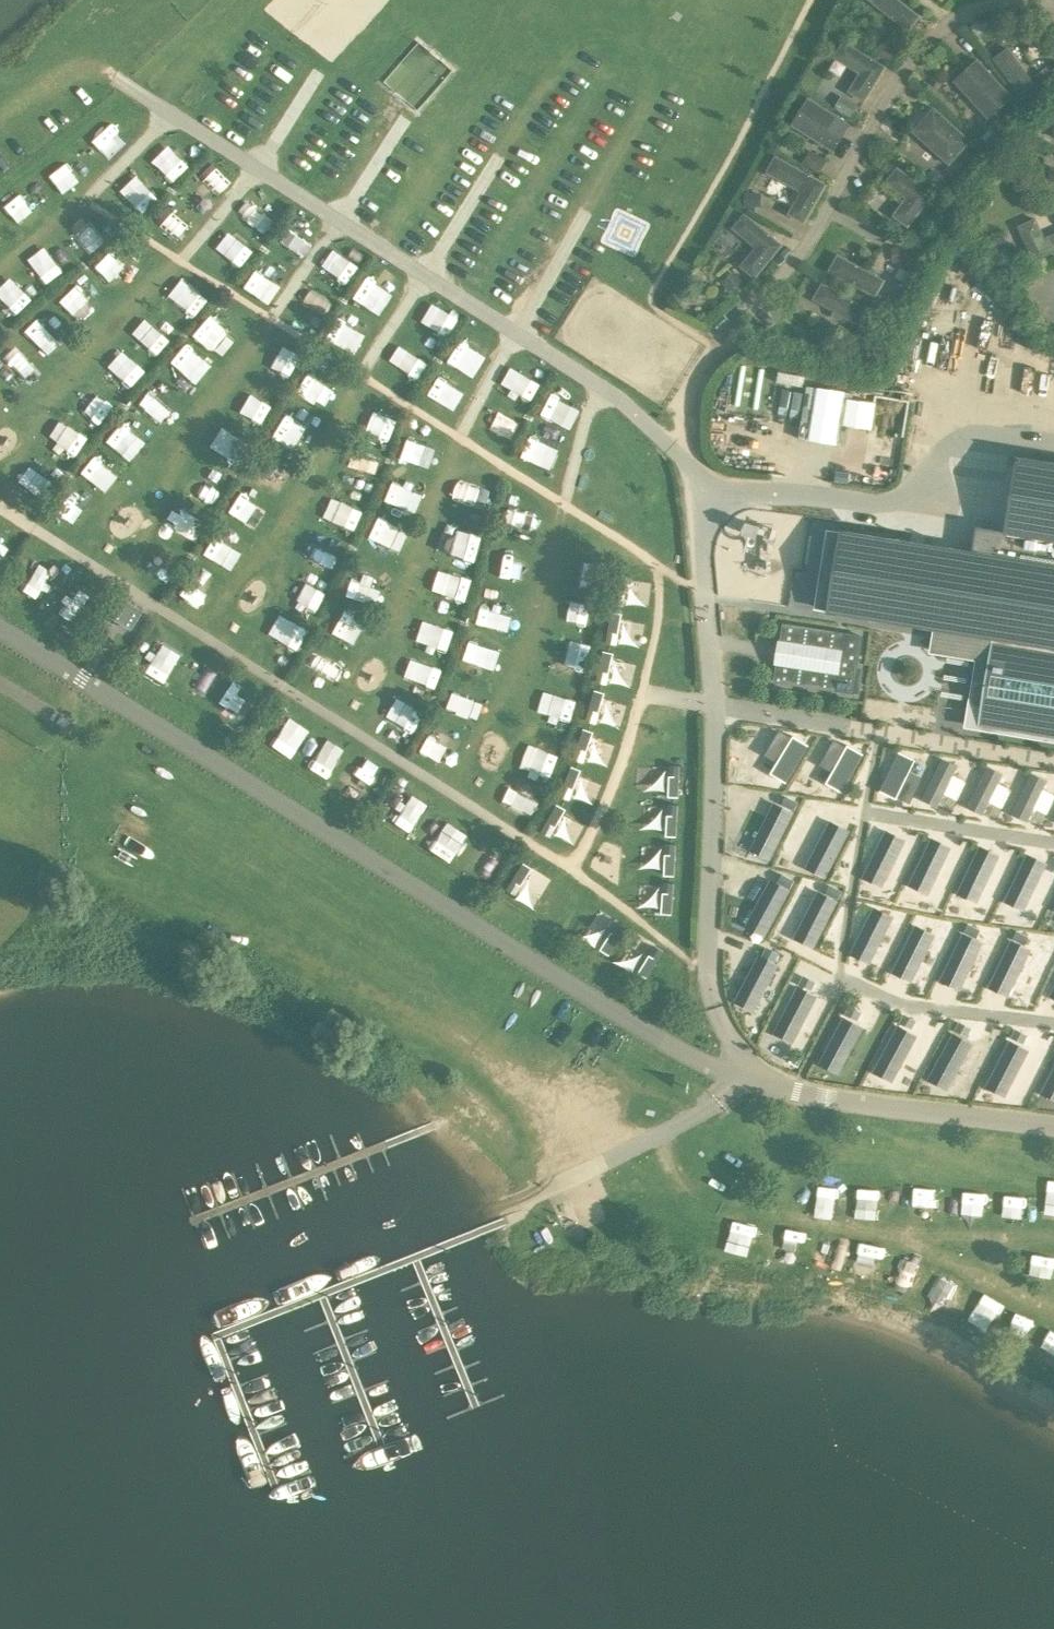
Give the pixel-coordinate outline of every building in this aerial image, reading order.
[(916,28),(927,11),(909,0),(872,0),(916,28)] [(830,73),(872,97),(891,63),(849,39),(830,73)] [(1007,46),(993,56),(1020,91),(1034,81),(1007,46)] [(987,117),(1013,95),(978,57),(953,80),(987,117)] [(851,122),(808,95),(790,124),(832,150),(851,122)] [(971,139),(934,105),(911,130),(949,164),(971,139)] [(807,162),(824,172),(832,159),(815,149),(807,162)] [(775,154),(765,171),(799,190),(787,212),(805,222),(827,182),(775,154)] [(897,165),(885,181),(905,197),(892,214),(908,226),(934,193),(897,165)] [(146,170),(127,193),(147,210),(167,188),(146,170)] [(203,202),(220,186),(205,170),(188,186),(203,202)] [(30,195),(18,204),(30,220),(42,211),(30,195)] [(255,221),(275,228),(281,209),(262,203),(255,221)] [(754,246),(739,264),(755,277),(783,243),(744,211),(731,227),(754,246)] [(1035,263),(1053,254),(1053,231),(1045,236),(1035,216),(1017,224),(1035,263)] [(292,249),(305,234),(290,222),(278,236),(292,249)] [(226,253),(244,267),(260,245),(241,232),(226,253)] [(895,246),(896,264),(911,263),(910,245),(895,246)] [(837,251),(827,269),(876,294),(885,278),(837,251)] [(278,281),(283,261),(265,257),(260,276),(278,281)] [(736,293),(748,286),(740,270),(727,277),(736,293)] [(76,306),(97,287),(86,275),(65,294),(76,306)] [(21,313),(36,300),(18,279),(3,292),(21,313)] [(871,304),(822,279),(812,296),(832,309),(861,324),(871,304)] [(190,321),(205,305),(189,290),(174,307),(190,321)] [(425,327),(433,332),(445,313),(436,308),(425,327)] [(40,341),(56,327),(42,312),(27,327),(40,341)] [(730,320),(724,314),(715,322),(721,328),(730,320)] [(145,340),(162,355),(176,339),(159,324),(145,340)] [(462,337),(452,358),(472,368),(482,347),(462,337)] [(127,356),(112,374),(129,389),(144,371),(127,356)] [(408,357),(403,381),(422,385),(427,361),(408,357)] [(529,365),(520,381),(539,391),(548,375),(529,365)] [(297,394),(318,402),(326,380),(306,372),(297,394)] [(442,379),(431,399),(449,409),(460,388),(442,379)] [(543,417),(557,425),(571,400),(557,392),(543,417)] [(374,406),(365,429),(387,438),(396,415),(374,406)] [(517,438),(523,413),(512,410),(505,435),(517,438)] [(299,451),(310,430),(285,418),(274,439),(299,451)] [(530,435),(519,454),(546,469),(557,450),(530,435)] [(425,466),(433,445),(411,437),(403,458),(425,466)] [(259,453),(255,471),(274,475),(278,457),(259,453)] [(1018,456),(1007,531),(977,526),(973,551),(949,547),(921,543),(897,539),(842,530),(827,613),(904,624),(902,638),(914,640),(926,643),(928,629),(992,639),(1053,648),(1053,461),(1018,456)] [(38,476),(53,486),(63,471),(48,461),(38,476)] [(371,486),(380,465),(371,461),(362,482),(371,486)] [(199,496),(210,474),(195,467),(185,488),(199,496)] [(241,485),(229,511),(248,520),(261,495),(241,485)] [(394,485),(387,499),(407,508),(413,493),(394,485)] [(356,526),(364,507),(342,498),(334,517),(356,526)] [(180,504),(170,529),(194,539),(204,514),(180,504)] [(514,532),(520,508),(509,505),(503,529),(514,532)] [(468,534),(463,556),(477,559),(482,537),(468,534)] [(323,537),(319,559),(340,564),(345,542),(323,537)] [(512,579),(521,552),(498,545),(490,571),(512,579)] [(602,588),(609,561),(584,554),(577,582),(602,588)] [(379,597),(392,570),(360,556),(348,583),(379,597)] [(34,600),(48,571),(23,558),(8,587),(34,600)] [(448,574),(441,595),(462,603),(470,582),(448,574)] [(317,614),(324,588),(302,583),(296,608),(317,614)] [(65,588),(52,608),(72,622),(86,601),(65,588)] [(480,597),(477,619),(508,623),(511,601),(480,597)] [(137,613),(120,601),(111,616),(128,627),(137,613)] [(325,628),(346,640),(358,620),(337,608),(325,628)] [(289,622),(277,643),(295,653),(307,632),(289,622)] [(424,646),(447,651),(452,627),(430,622),(424,646)] [(853,692),(862,635),(782,622),(773,679),(853,692)] [(465,656),(475,660),(482,641),(472,638),(465,656)] [(147,669),(168,683),(187,652),(166,639),(147,669)] [(992,639),(985,682),(973,680),(969,705),(981,707),(979,722),(1053,734),(1053,648),(992,639)] [(901,671),(904,649),(880,647),(878,668),(901,671)] [(310,652),(298,675),(319,686),(331,663),(310,652)] [(432,688),(439,664),(417,657),(410,680),(432,688)] [(205,700),(217,682),(197,668),(185,687),(205,700)] [(238,687),(220,715),(242,729),(260,701),(238,687)] [(477,721),(484,700),(451,688),(444,709),(477,721)] [(548,693),(545,714),(566,716),(568,696),(548,693)] [(406,708),(395,721),(411,735),(422,721),(406,708)] [(282,752),(302,725),(288,715),(268,741),(282,752)] [(445,756),(454,738),(434,728),(425,746),(445,756)] [(319,779),(341,748),(320,733),(298,763),(319,779)] [(770,773),(786,783),(809,745),(793,735),(770,773)] [(556,767),(560,748),(528,741),(524,760),(556,767)] [(842,792),(863,754),(847,745),(825,783),(842,792)] [(915,759),(898,751),(880,791),(896,799),(915,759)] [(958,766),(943,759),(922,800),(938,807),(958,766)] [(352,771),(344,768),(335,790),(361,801),(375,770),(357,762),(352,771)] [(968,807),(983,815),(1003,774),(988,766),(968,807)] [(1047,781),(1032,773),(1012,815),(1028,822),(1047,781)] [(505,797),(536,813),(547,791),(517,775),(505,797)] [(774,847),(793,811),(773,801),(755,837),(774,847)] [(645,826),(678,827),(679,805),(645,804),(645,826)] [(575,842),(584,823),(556,809),(547,827),(575,842)] [(451,855),(468,827),(446,815),(430,843),(451,855)] [(829,819),(811,856),(830,866),(849,829),(829,819)] [(905,839),(886,829),(868,866),(887,875),(905,839)] [(481,838),(466,863),(483,873),(498,848),(481,838)] [(946,852),(928,844),(907,894),(925,901),(946,852)] [(980,845),(962,882),(982,891),(999,854),(980,845)] [(1027,853),(1009,889),(1029,899),(1047,862),(1027,853)] [(522,859),(503,888),(523,901),(542,872),(522,859)] [(769,926),(789,890),(770,880),(750,915),(769,926)] [(641,906),(675,907),(676,885),(642,884),(641,906)] [(818,938),(836,902),(817,892),(798,928),(818,938)] [(582,935),(599,949),(621,922),(603,908),(582,935)] [(892,917),(874,909),(852,958),(870,966),(892,917)] [(896,962),(916,972),(934,935),(914,926),(896,962)] [(945,969),(965,978),(983,941),(963,932),(945,969)] [(1012,939),(994,976),(1014,985),(1031,949),(1012,939)] [(620,959),(638,971),(649,955),(631,943),(620,959)] [(758,954),(740,990),(759,1000),(778,964),(758,954)] [(797,986),(778,1022),(798,1032),(816,996),(797,986)] [(843,1063),(863,1027),(843,1017),(824,1052),(843,1063)] [(897,1025),(878,1060),(897,1071),(917,1035),(897,1025)] [(972,1044),(952,1033),(933,1069),(952,1079),(972,1044)] [(1010,1086),(1029,1050),(1010,1040),(991,1075),(1010,1086)] [(870,1216),(894,1216),(894,1196),(870,1195),(870,1216)] [(914,1195),(914,1206),(942,1206),(943,1196),(914,1195)] [(823,1238),(820,1258),(839,1261),(842,1240),(823,1238)] [(856,1271),(869,1279),(879,1262),(866,1255),(856,1271)] [(898,1276),(915,1282),(922,1265),(905,1259),(898,1276)] [(935,1303),(957,1307),(961,1286),(938,1282),(935,1303)] [(1053,1367),(1053,1344),(1051,1343),(1042,1361),(1053,1367)]
